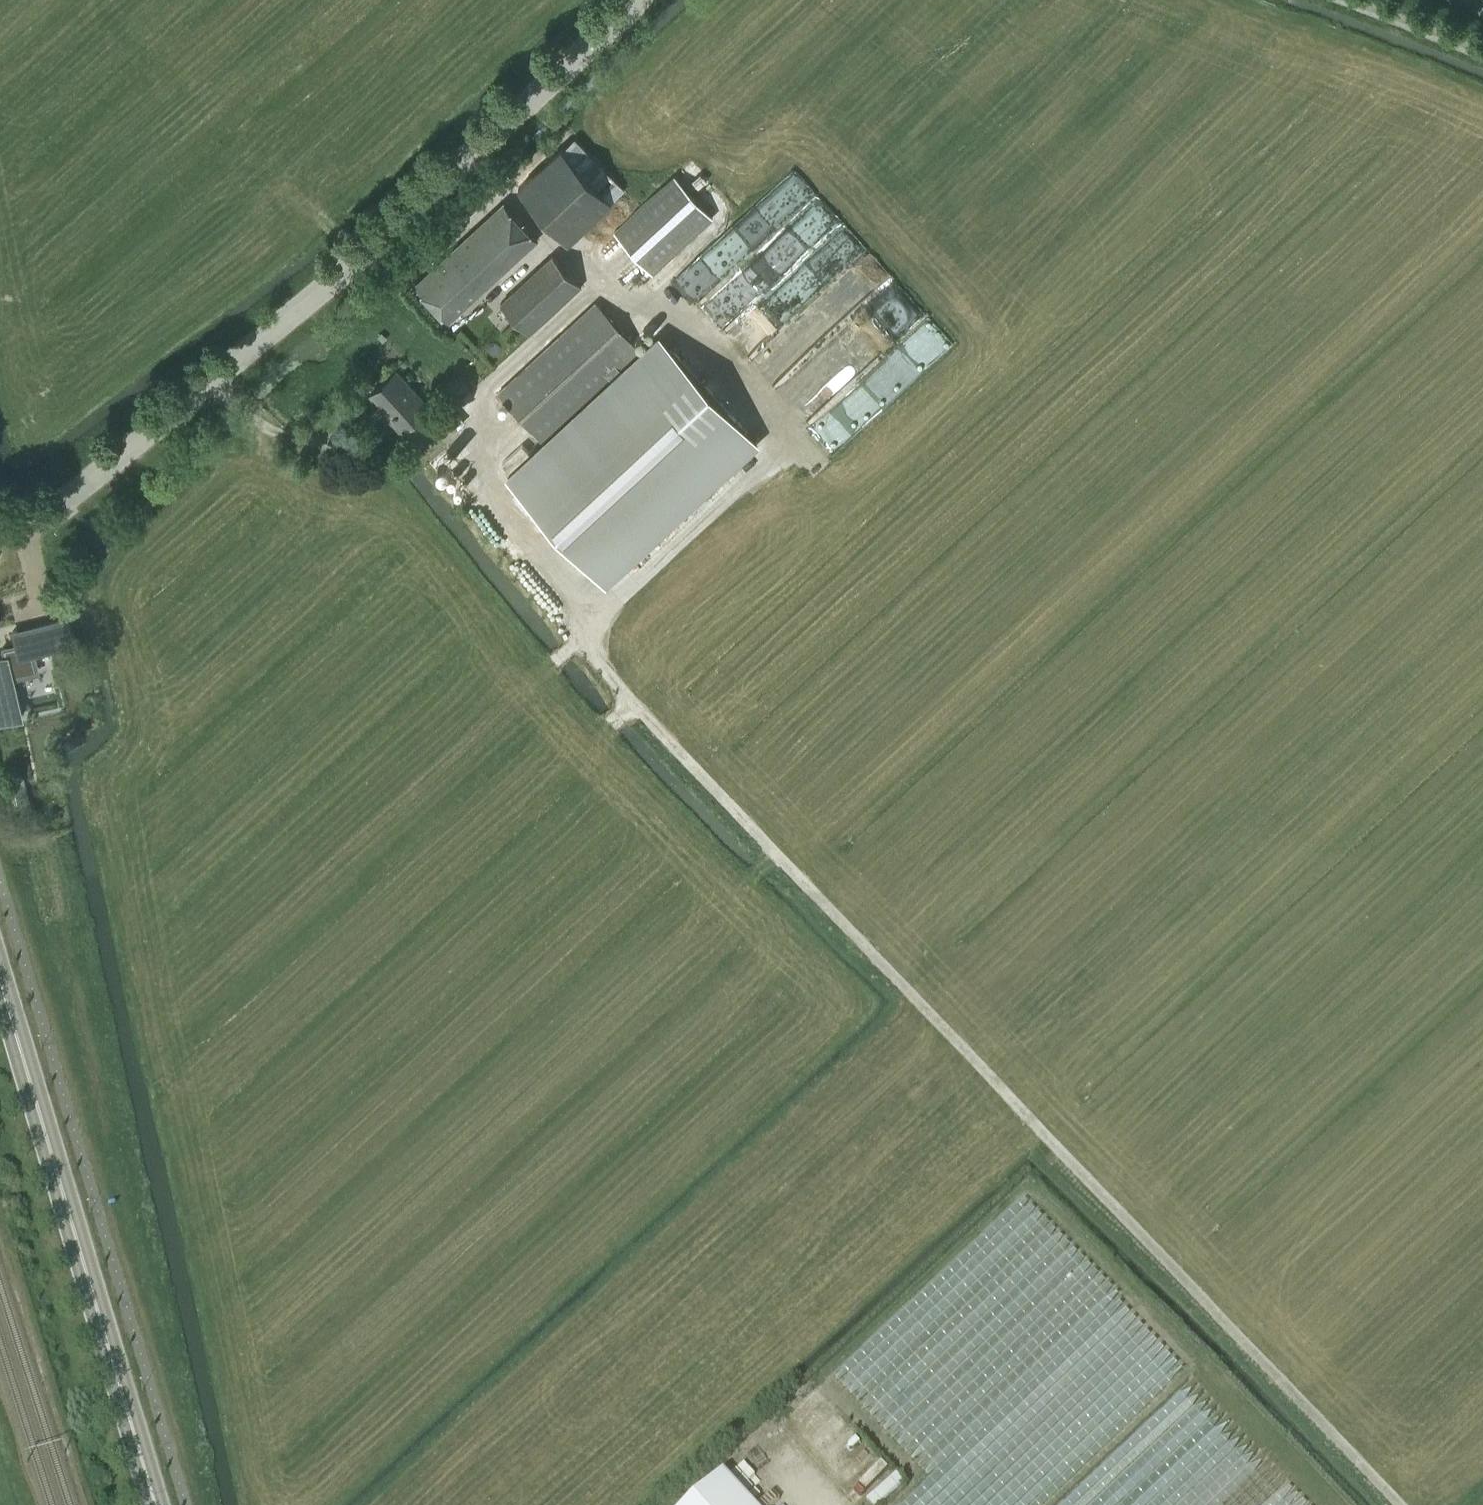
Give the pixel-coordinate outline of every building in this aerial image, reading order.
[(573,139),(518,191),(568,245),(623,192),(573,139)] [(673,177),(614,232),(653,274),(712,218),(673,177)] [(450,322),(537,241),(504,205),(416,287),(450,322)] [(530,336),(581,288),(552,258),(501,305),(530,336)] [(543,441),(640,351),(597,305),(500,396),(543,441)] [(509,481),(607,585),(759,442),(660,338),(509,481)] [(777,342),(755,361),(771,379),(793,360),(777,342)] [(401,433),(429,408),(397,373),(371,397),(397,426),(396,427),(401,433)] [(20,718),(10,676),(33,670),(29,653),(71,643),(65,619),(12,632),(15,645),(2,648),(4,656),(0,657),(0,723),(20,718)] [(723,1474),(690,1504),(751,1504),(723,1474)]
